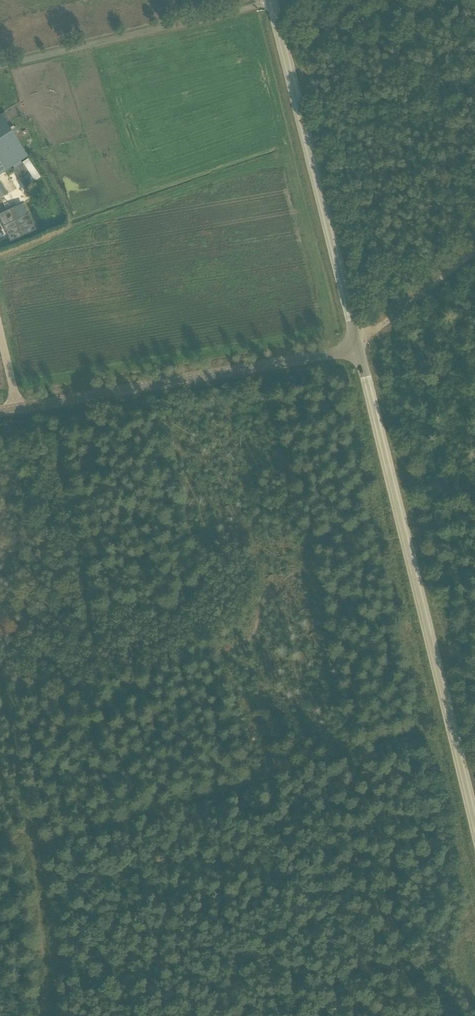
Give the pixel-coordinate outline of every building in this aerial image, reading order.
[(18,143),(0,116),(0,169),(5,166),(7,170),(27,157),(18,143)] [(40,178),(36,171),(28,160),(12,170),(19,180),(29,174),(35,182),(38,179),(40,178)] [(15,208),(15,207),(0,214),(0,220),(10,243),(36,231),(28,215),(27,215),(20,218),(15,208)]
